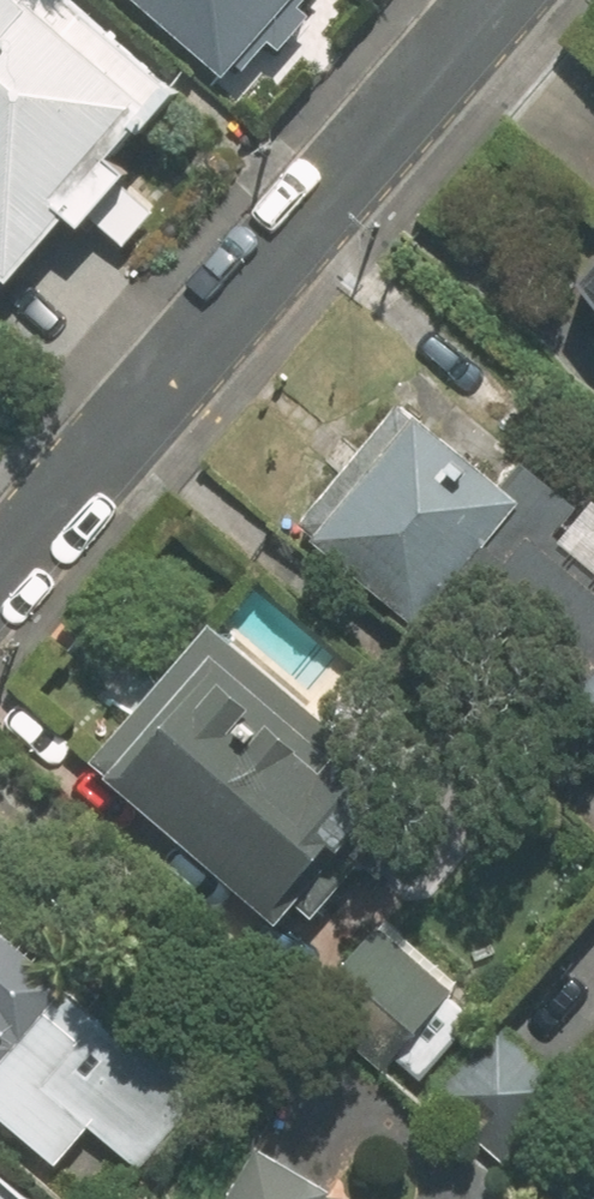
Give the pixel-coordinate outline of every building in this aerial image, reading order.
[(12,281),(174,88),(68,0),(0,0),(0,272),(5,276),(12,281)] [(227,79),(292,0),(132,0),(227,79)] [(583,282),(593,299),(593,270),(583,282)] [(504,484),(415,405),(302,530),(416,632),(451,593),(576,704),(593,720),(593,502),(593,501),(581,514),(523,462),(504,484)] [(97,756),(279,919),(398,787),(216,624),(97,756)] [(50,1171),(92,1125),(132,1161),(197,1089),(0,913),(0,1126),(50,1171)] [(343,971),(417,1037),(460,989),(387,923),(343,971)] [(505,1025),(430,1098),(500,1170),(576,1096),(505,1025)] [(334,1191),(261,1149),(232,1198),(365,1198),(338,1183),(334,1191)]
